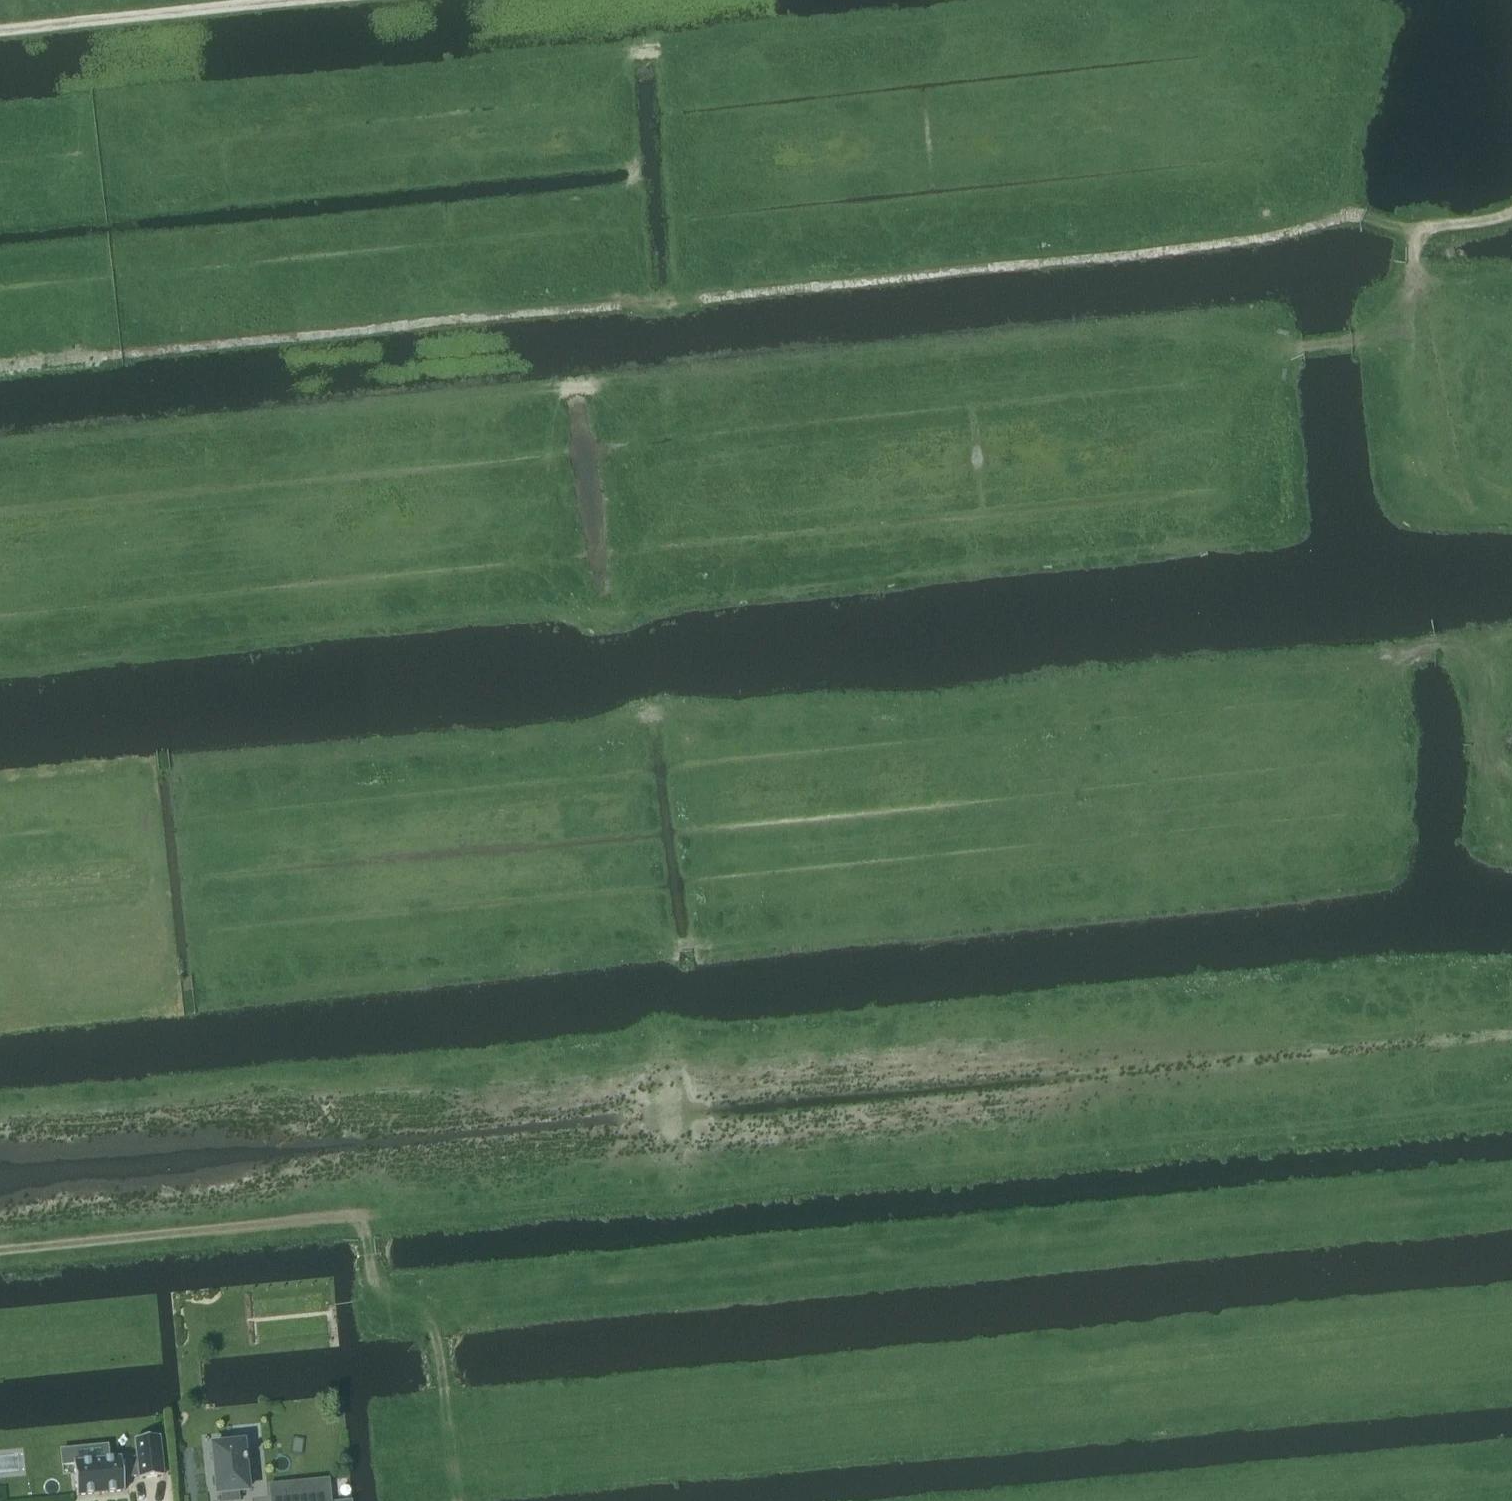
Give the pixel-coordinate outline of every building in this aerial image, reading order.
[(107,1446),(61,1451),(62,1465),(73,1464),(77,1496),(124,1491),(123,1478),(138,1476),(139,1479),(162,1477),(158,1437),(135,1439),(137,1458),(121,1460),(121,1458),(108,1459),(107,1446)] [(212,1446),(214,1463),(213,1463),(215,1477),(216,1477),(217,1494),(221,1493),(222,1500),(238,1500),(237,1492),(247,1491),(244,1463),(246,1463),(245,1458),(244,1458),(242,1443),(212,1446)] [(270,1485),(271,1500),(330,1500),(328,1480),(270,1485)]
